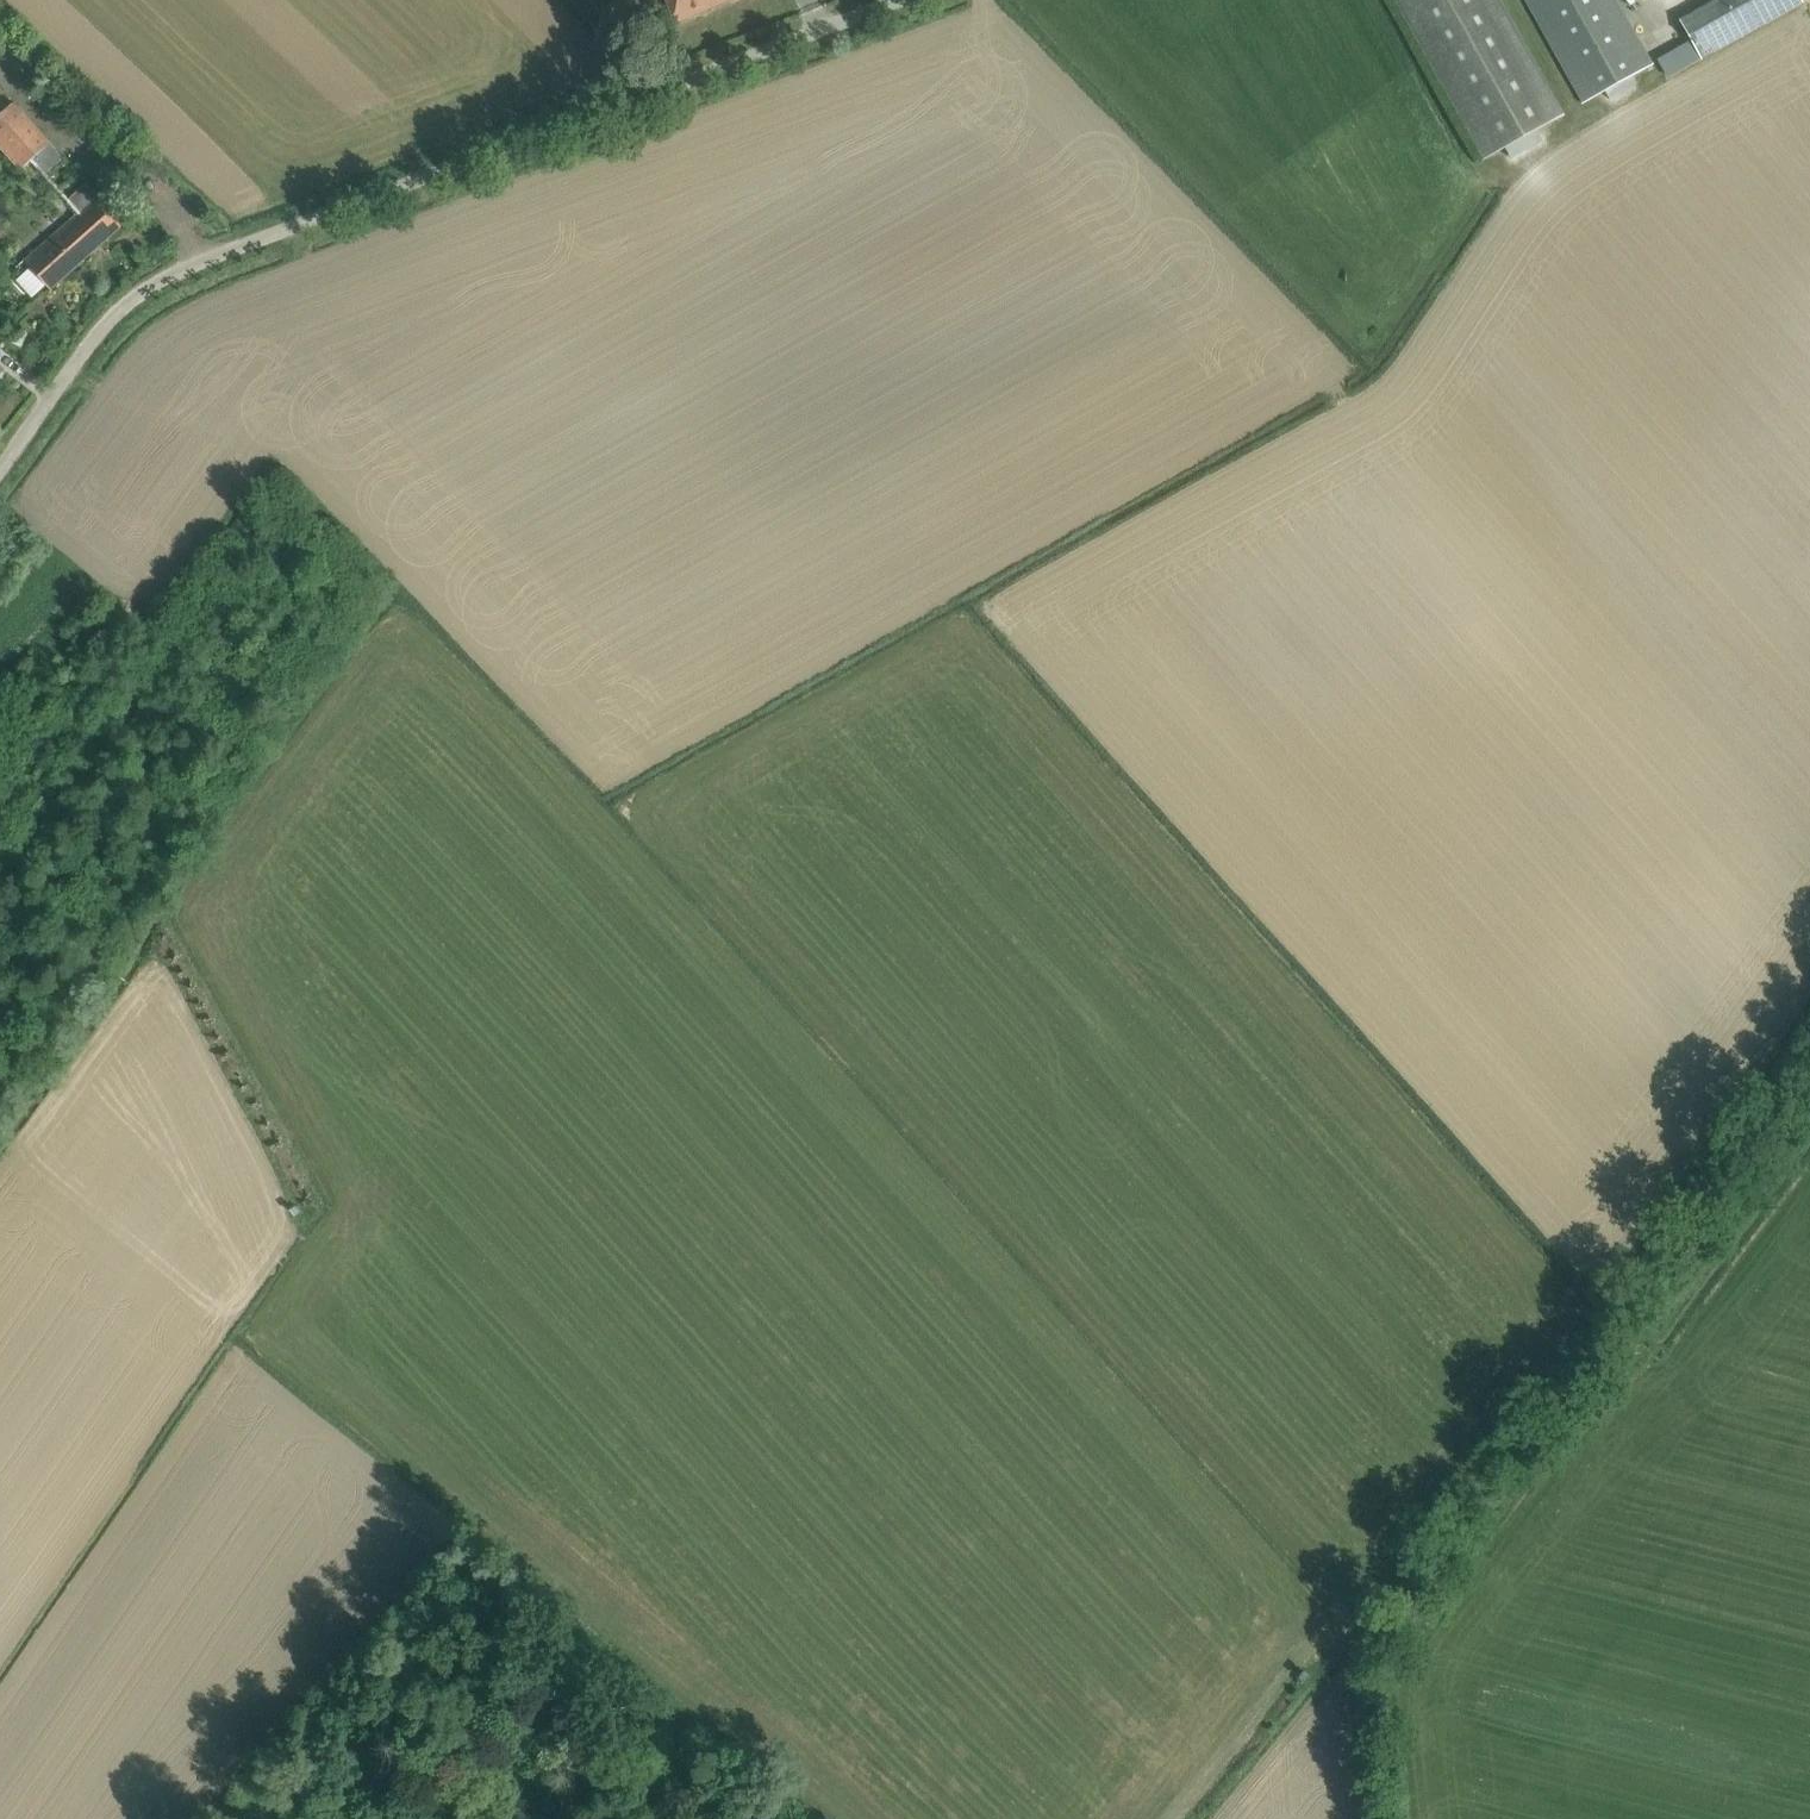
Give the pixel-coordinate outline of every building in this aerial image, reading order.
[(677,22),(728,0),(667,0),(677,22)] [(1511,159),(1544,141),(1537,129),(1565,113),(1501,0),(1396,0),(1485,159),(1505,147),(1511,159)] [(1584,103),(1606,91),(1611,100),(1637,86),(1632,77),(1653,65),(1617,0),(1526,0),(1584,103)] [(1703,59),(1804,2),(1803,0),(1714,0),(1680,19),(1703,59)] [(47,173),(65,157),(15,102),(0,117),(0,146),(22,171),(35,160),(47,173)] [(123,224),(87,183),(68,199),(81,212),(26,262),(51,289),(123,224)]
